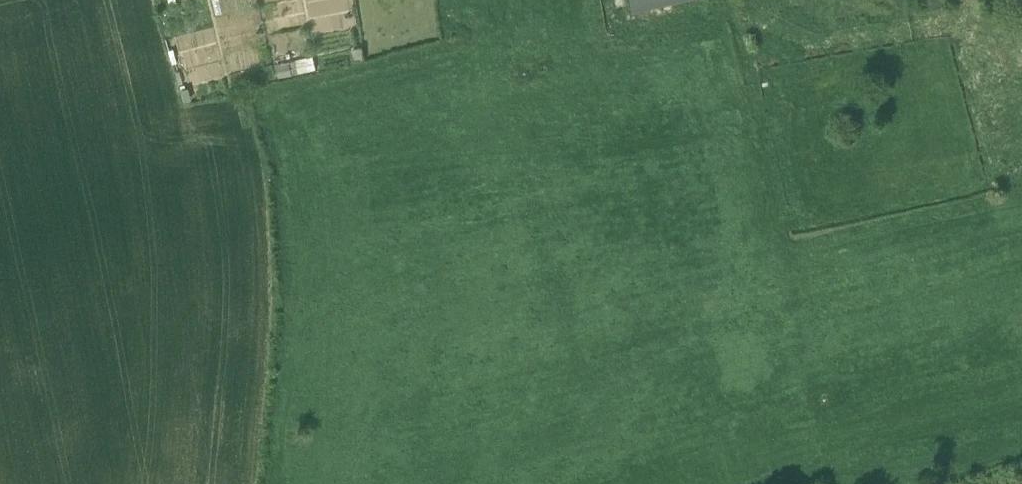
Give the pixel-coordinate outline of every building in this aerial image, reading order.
[(674,0),(634,0),(637,9),(674,0)] [(275,59),(279,79),(317,70),(314,56),(289,61),(288,57),(275,59)]
